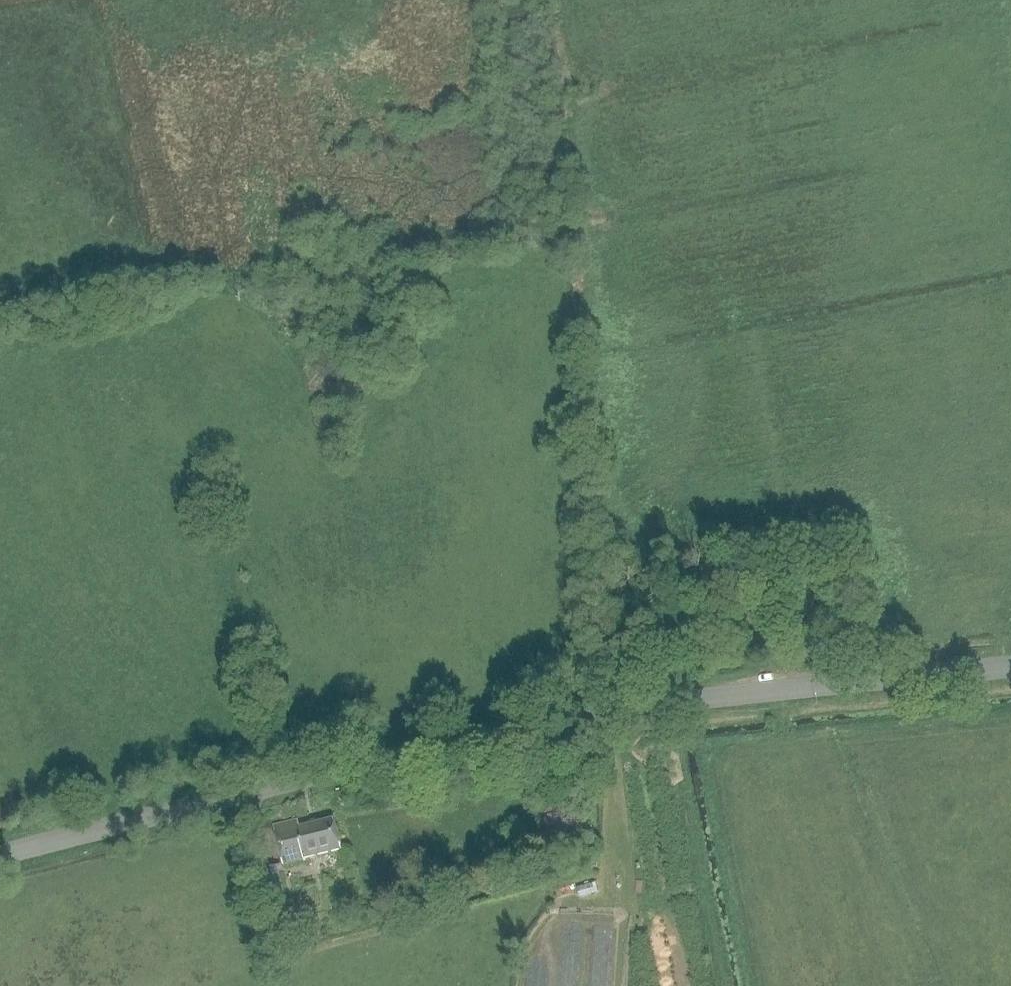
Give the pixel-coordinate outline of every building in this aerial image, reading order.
[(282,864),(341,848),(333,818),(299,827),(297,820),(272,826),(282,864)] [(593,884),(578,889),(581,897),(596,893),(593,884)]
